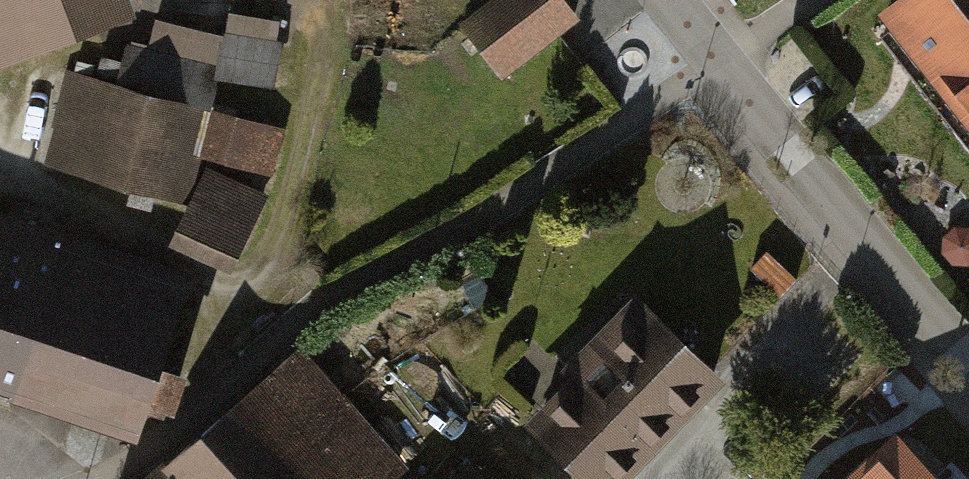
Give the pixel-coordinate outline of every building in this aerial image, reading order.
[(142,12),(137,0),(0,0),(0,63),(142,12)] [(545,0),(492,0),(462,21),(498,72),(564,25),(545,0)] [(884,17),(968,125),(968,0),(906,0),(884,17)] [(201,103),(66,67),(43,154),(178,189),(201,103)] [(285,128),(225,111),(215,145),(275,163),(285,128)] [(264,197),(218,173),(192,223),(238,247),(264,197)] [(145,418),(193,274),(0,208),(0,374),(145,418)] [(631,299),(525,416),(596,478),(623,478),(716,375),(631,299)] [(156,478),(499,478),(471,449),(444,475),(311,334),(156,478)] [(896,433),(848,478),(939,478),(896,433)]
